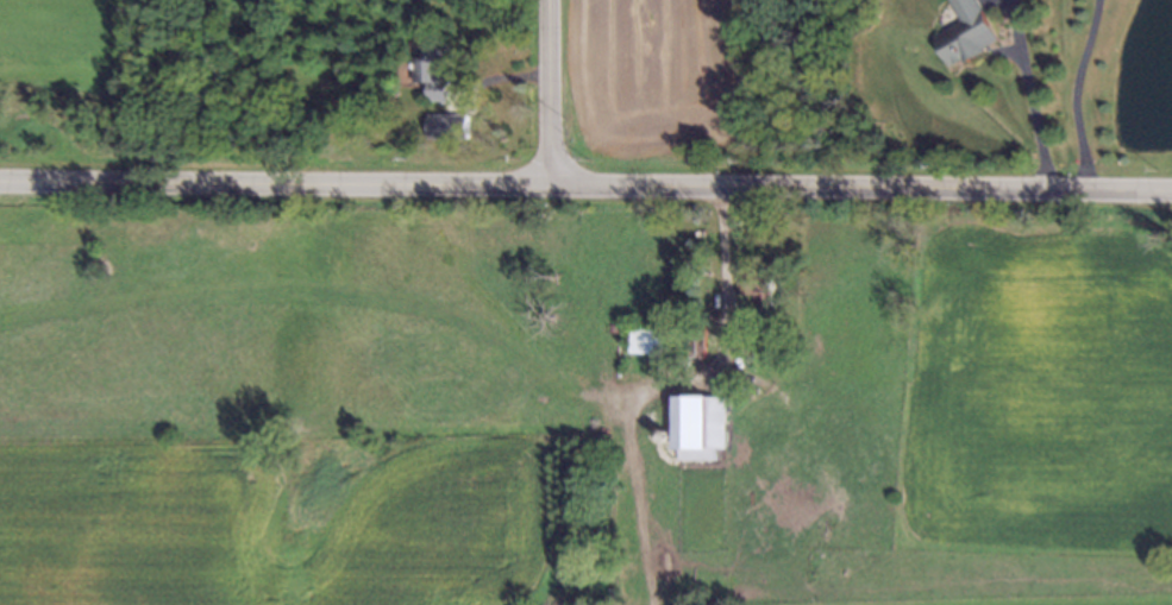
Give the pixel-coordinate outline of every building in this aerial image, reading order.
[(960,23),(948,0),(971,0),(992,39),(977,48),(979,51),(963,61),(960,56),(947,63),(933,38),(960,23)] [(413,37),(449,37),(449,58),(447,58),(447,97),(427,97),(428,80),(414,80),(413,37)] [(427,112),(465,112),(465,137),(427,138),(427,112)] [(751,305),(751,290),(739,290),(739,270),(758,269),(758,276),(769,276),(770,305),(751,305)] [(684,357),(684,321),(700,321),(698,358),(684,357)] [(638,332),(637,354),(671,355),(671,333),(638,332)] [(733,395),(721,395),(722,383),(733,383),(733,395)] [(679,398),(727,398),(727,450),(720,450),(720,461),(681,461),(679,398)] [(663,427),(666,428),(669,431),(670,434),(668,437),(665,440),(660,439),(657,436),(657,433),(658,429),(663,427)]
